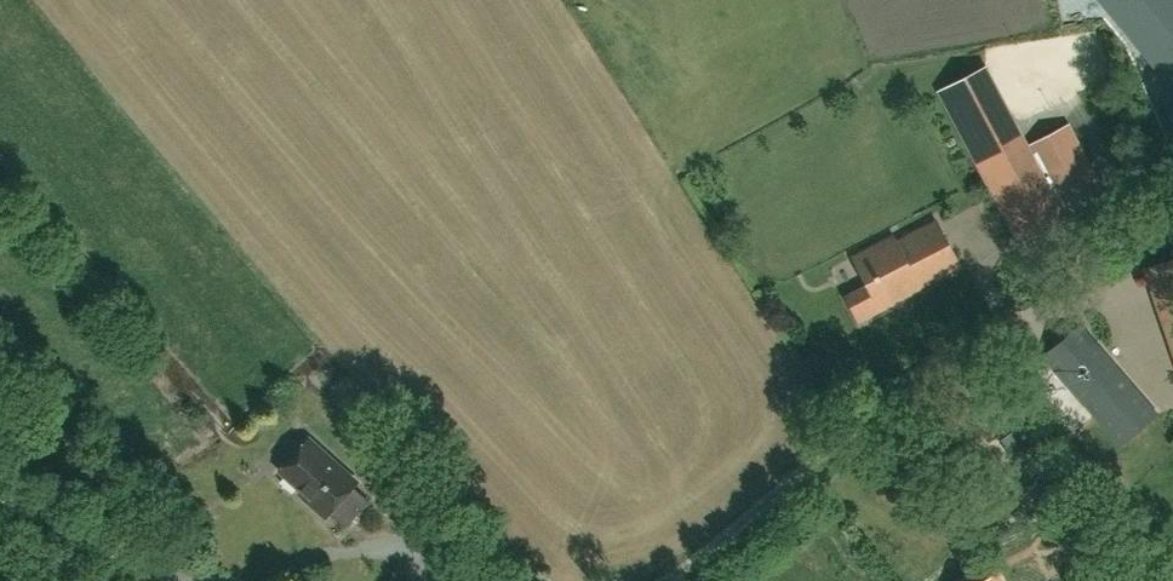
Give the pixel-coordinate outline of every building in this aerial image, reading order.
[(1063,217),(1060,210),(1064,208),(1068,216),(1105,197),(1067,124),(1030,143),(1034,151),(1030,153),(984,66),(940,90),(1019,240),(1063,217)] [(846,297),(858,321),(895,302),(894,301),(960,266),(937,220),(897,241),(894,235),(852,257),(867,286),(846,297)] [(1106,319),(1119,328),(1127,317),(1138,325),(1127,339),(1164,365),(1172,351),(1172,339),(1151,324),(1162,310),(1128,286),(1106,319)] [(1043,354),(1120,444),(1157,413),(1079,323),(1043,354)] [(280,470),(303,490),(310,497),(308,500),(325,515),(356,481),(308,438),(280,470)] [(995,573),(979,580),(999,580),(995,573)]
